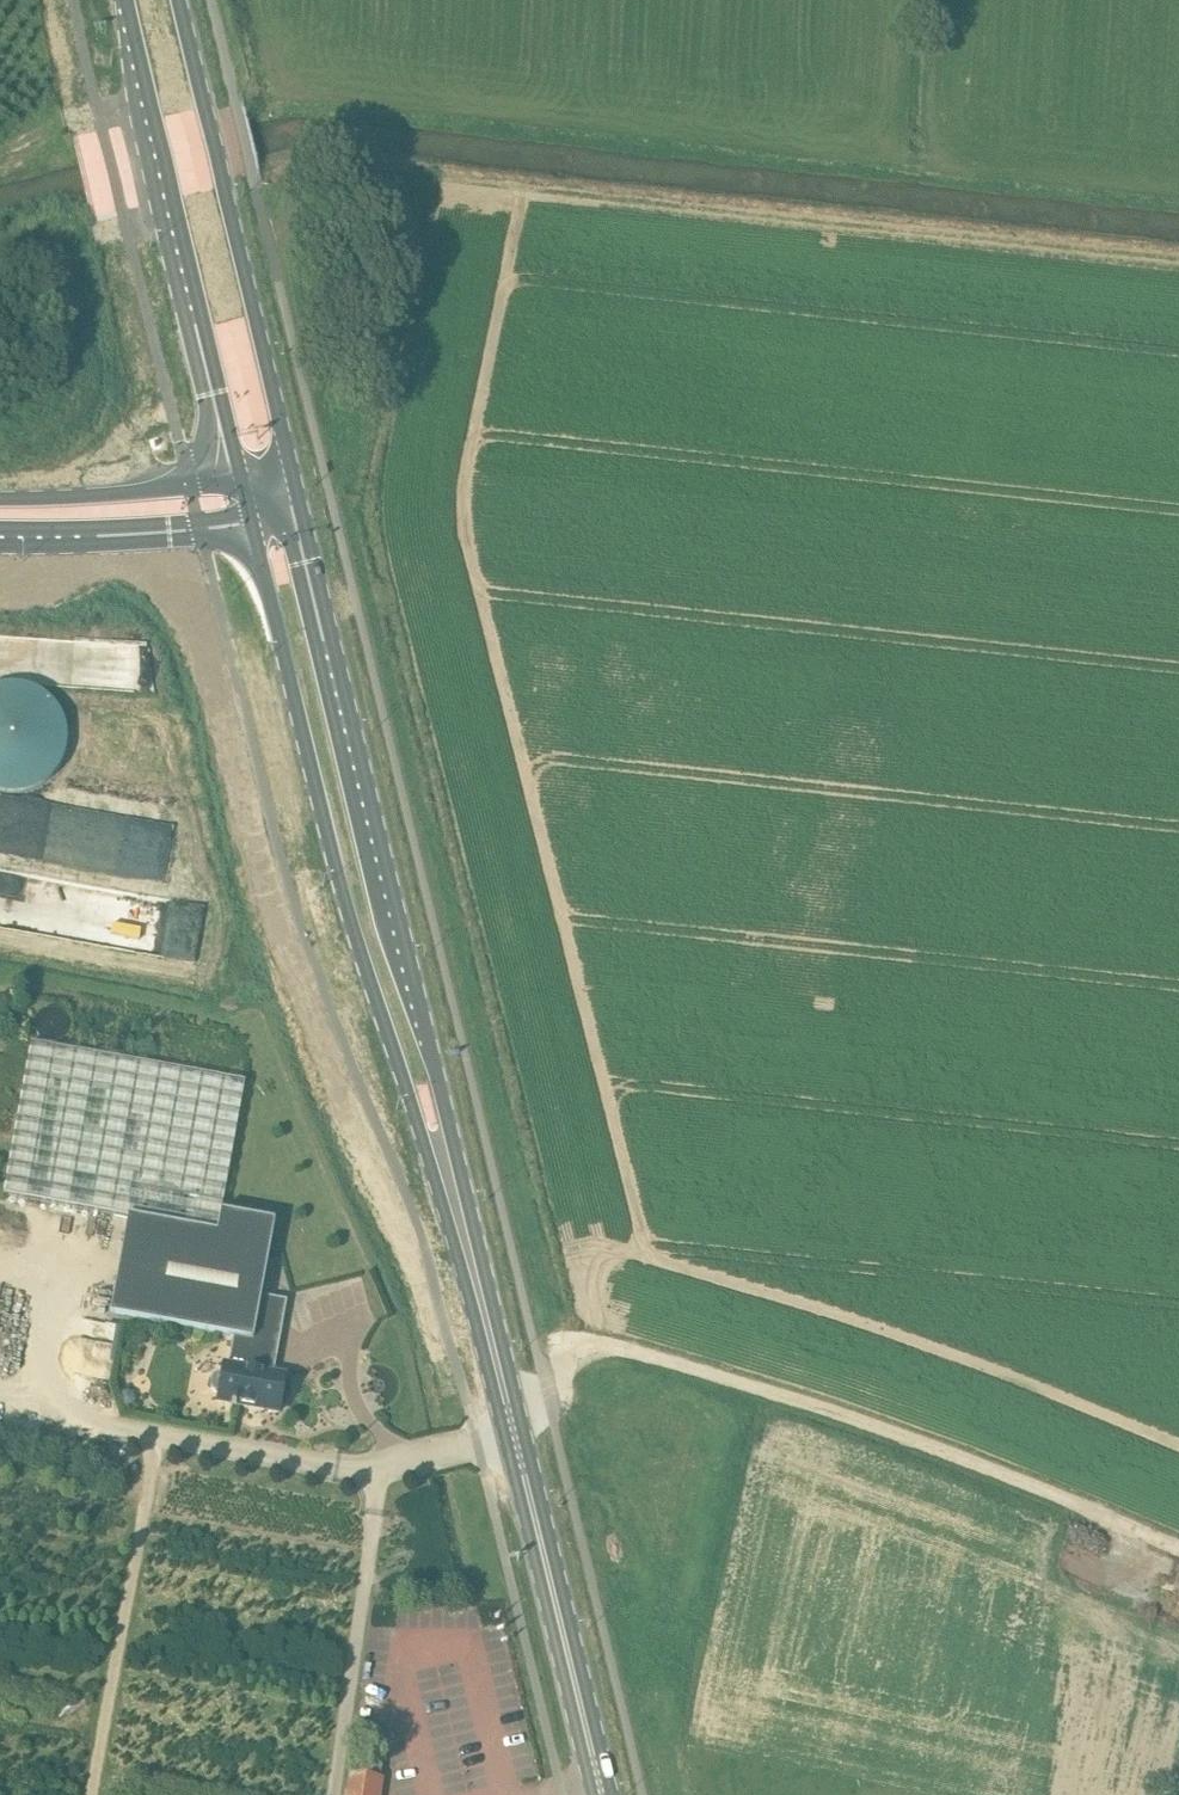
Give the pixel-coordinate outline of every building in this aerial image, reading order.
[(62,781),(52,683),(0,688),(0,787),(62,781)] [(287,1300),(261,1295),(276,1220),(222,1210),(245,1082),(31,1043),(4,1194),(127,1216),(110,1314),(233,1337),(228,1364),(224,1363),(217,1401),(231,1404),(231,1405),(236,1406),(236,1405),(278,1412),(285,1375),(273,1372),(287,1300)] [(136,1400),(134,1393),(127,1390),(121,1393),(118,1398),(119,1405),(126,1408),(133,1406),(136,1400)] [(384,1778),(349,1773),(346,1794),(382,1794),(384,1778)]
